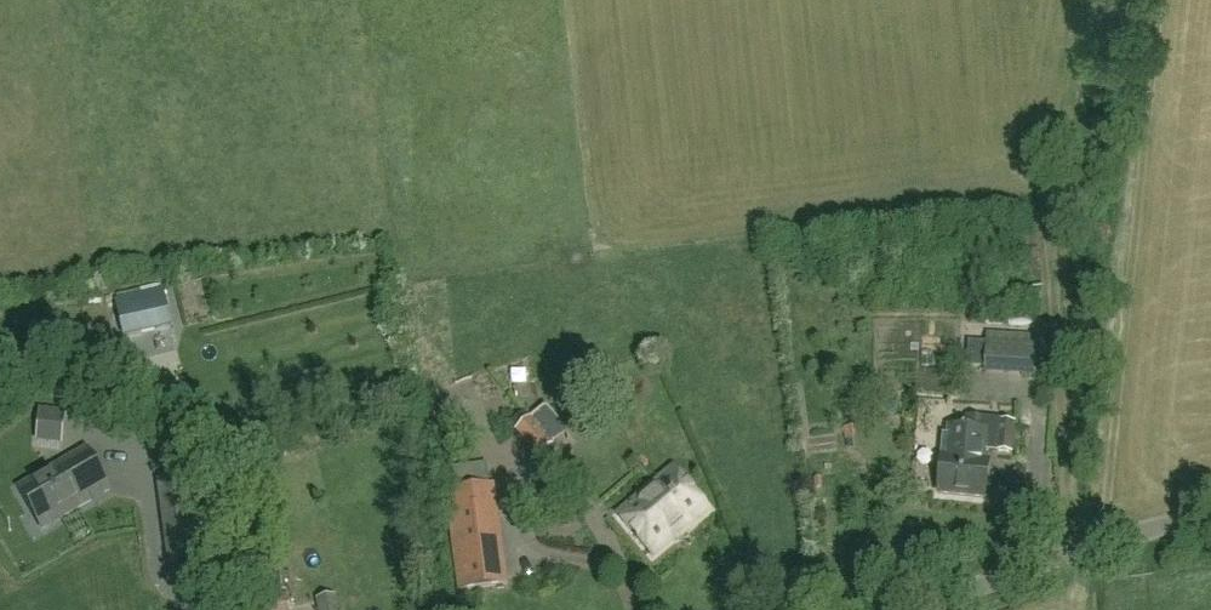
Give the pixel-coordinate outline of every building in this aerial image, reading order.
[(164,293),(118,304),(125,337),(172,326),(164,293)] [(1024,335),(1022,379),(1036,379),(1037,359),(1038,344),(1038,336),(1024,335)] [(986,369),(987,343),(969,343),(967,368),(986,369)] [(553,444),(532,418),(517,430),(538,457),(553,444)] [(968,431),(951,429),(948,459),(943,459),(940,495),(986,499),(989,464),(985,463),(986,449),(998,450),(997,453),(1013,454),(1016,424),(1000,422),(1000,423),(984,421),(969,419),(968,431)] [(20,489),(43,529),(111,490),(88,450),(20,489)] [(640,498),(619,516),(653,557),(674,540),(667,532),(681,520),(688,528),(708,510),(674,470),(652,489),(653,490),(641,499),(640,498)] [(508,585),(495,488),(446,495),(459,591),(508,585)] [(236,550),(226,551),(228,569),(238,568),(236,550)] [(261,600),(262,609),(292,609),(290,595),(284,596),(262,600),(261,600)] [(336,597),(317,600),(319,609),(338,609),(336,597)]
